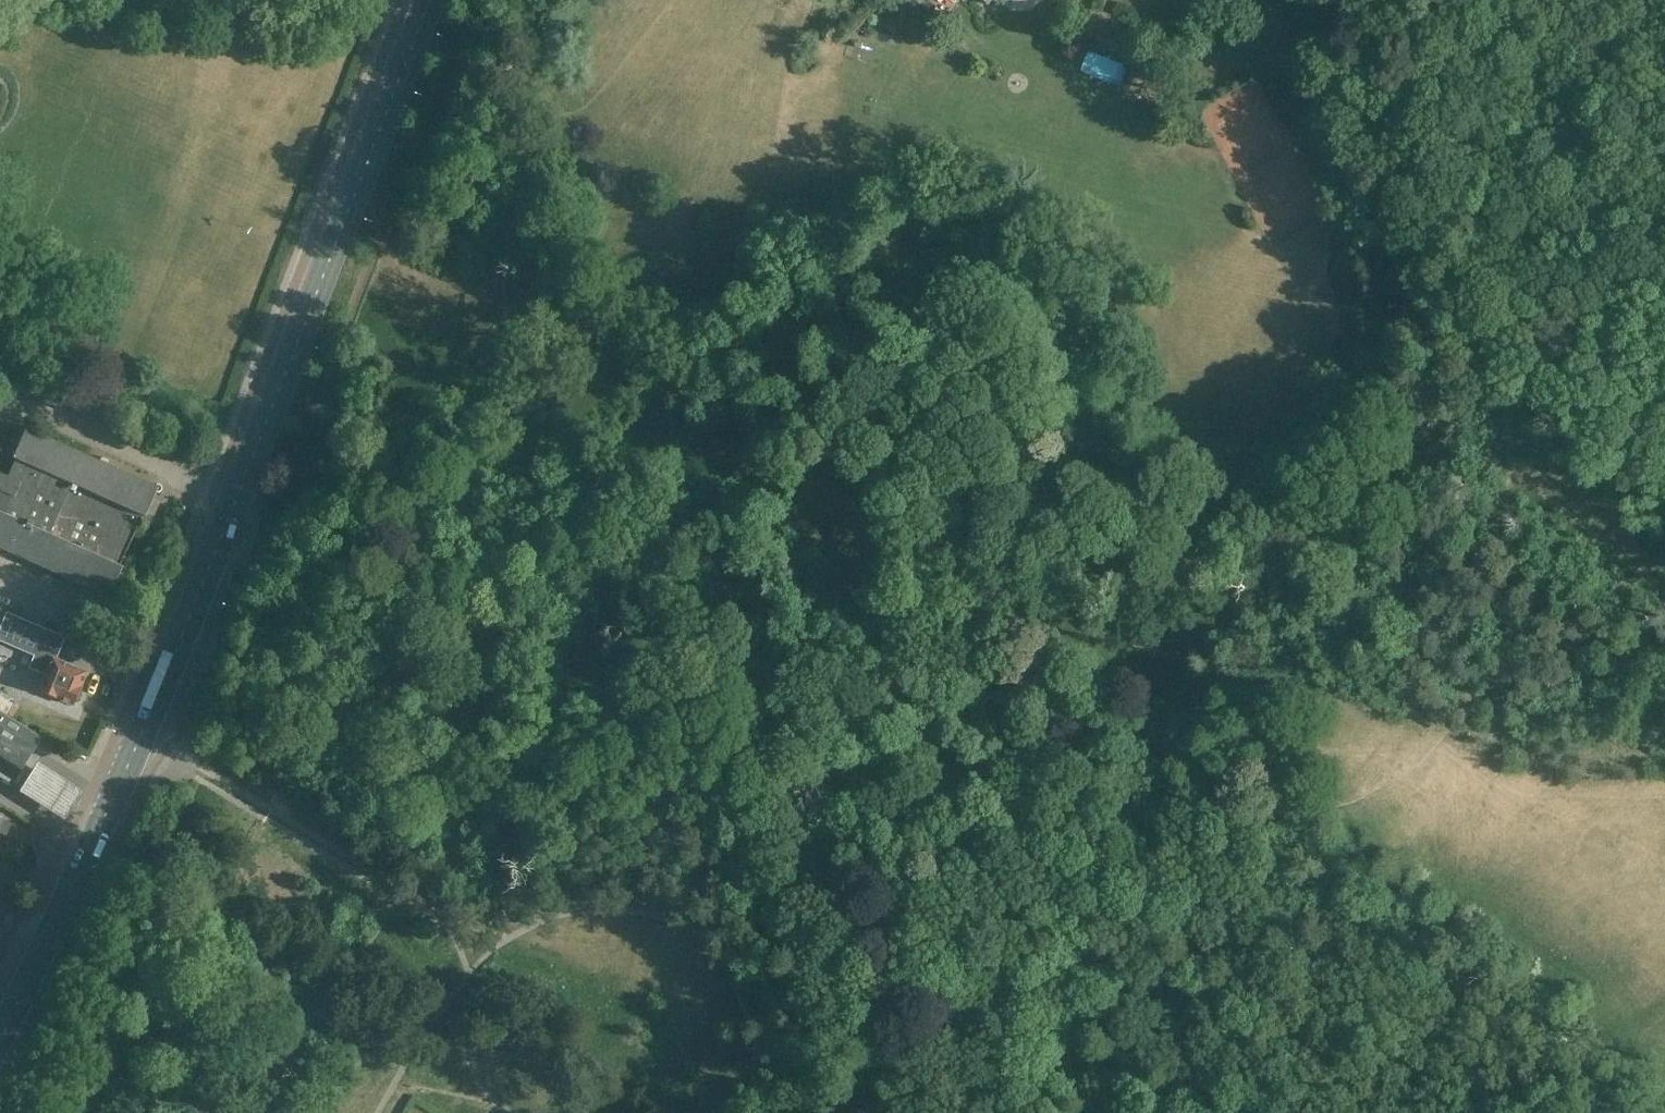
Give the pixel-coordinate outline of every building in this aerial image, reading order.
[(109,598),(122,568),(119,567),(142,517),(145,518),(158,488),(109,466),(110,464),(110,462),(108,460),(107,459),(105,458),(102,459),(100,460),(99,461),(26,429),(13,459),(15,460),(7,477),(0,474),(0,549),(109,598)] [(0,626),(0,640),(35,655),(30,667),(45,673),(38,691),(73,706),(74,703),(78,702),(81,694),(79,690),(80,687),(86,672),(53,658),(63,636),(46,629),(6,612),(0,626)] [(0,711),(0,774),(12,782),(16,784),(27,767),(23,765),(28,758),(41,736),(0,711)] [(38,763),(20,792),(64,820),(83,791),(38,763)] [(7,834),(13,823),(5,819),(6,818),(0,815),(0,831),(7,834)]
